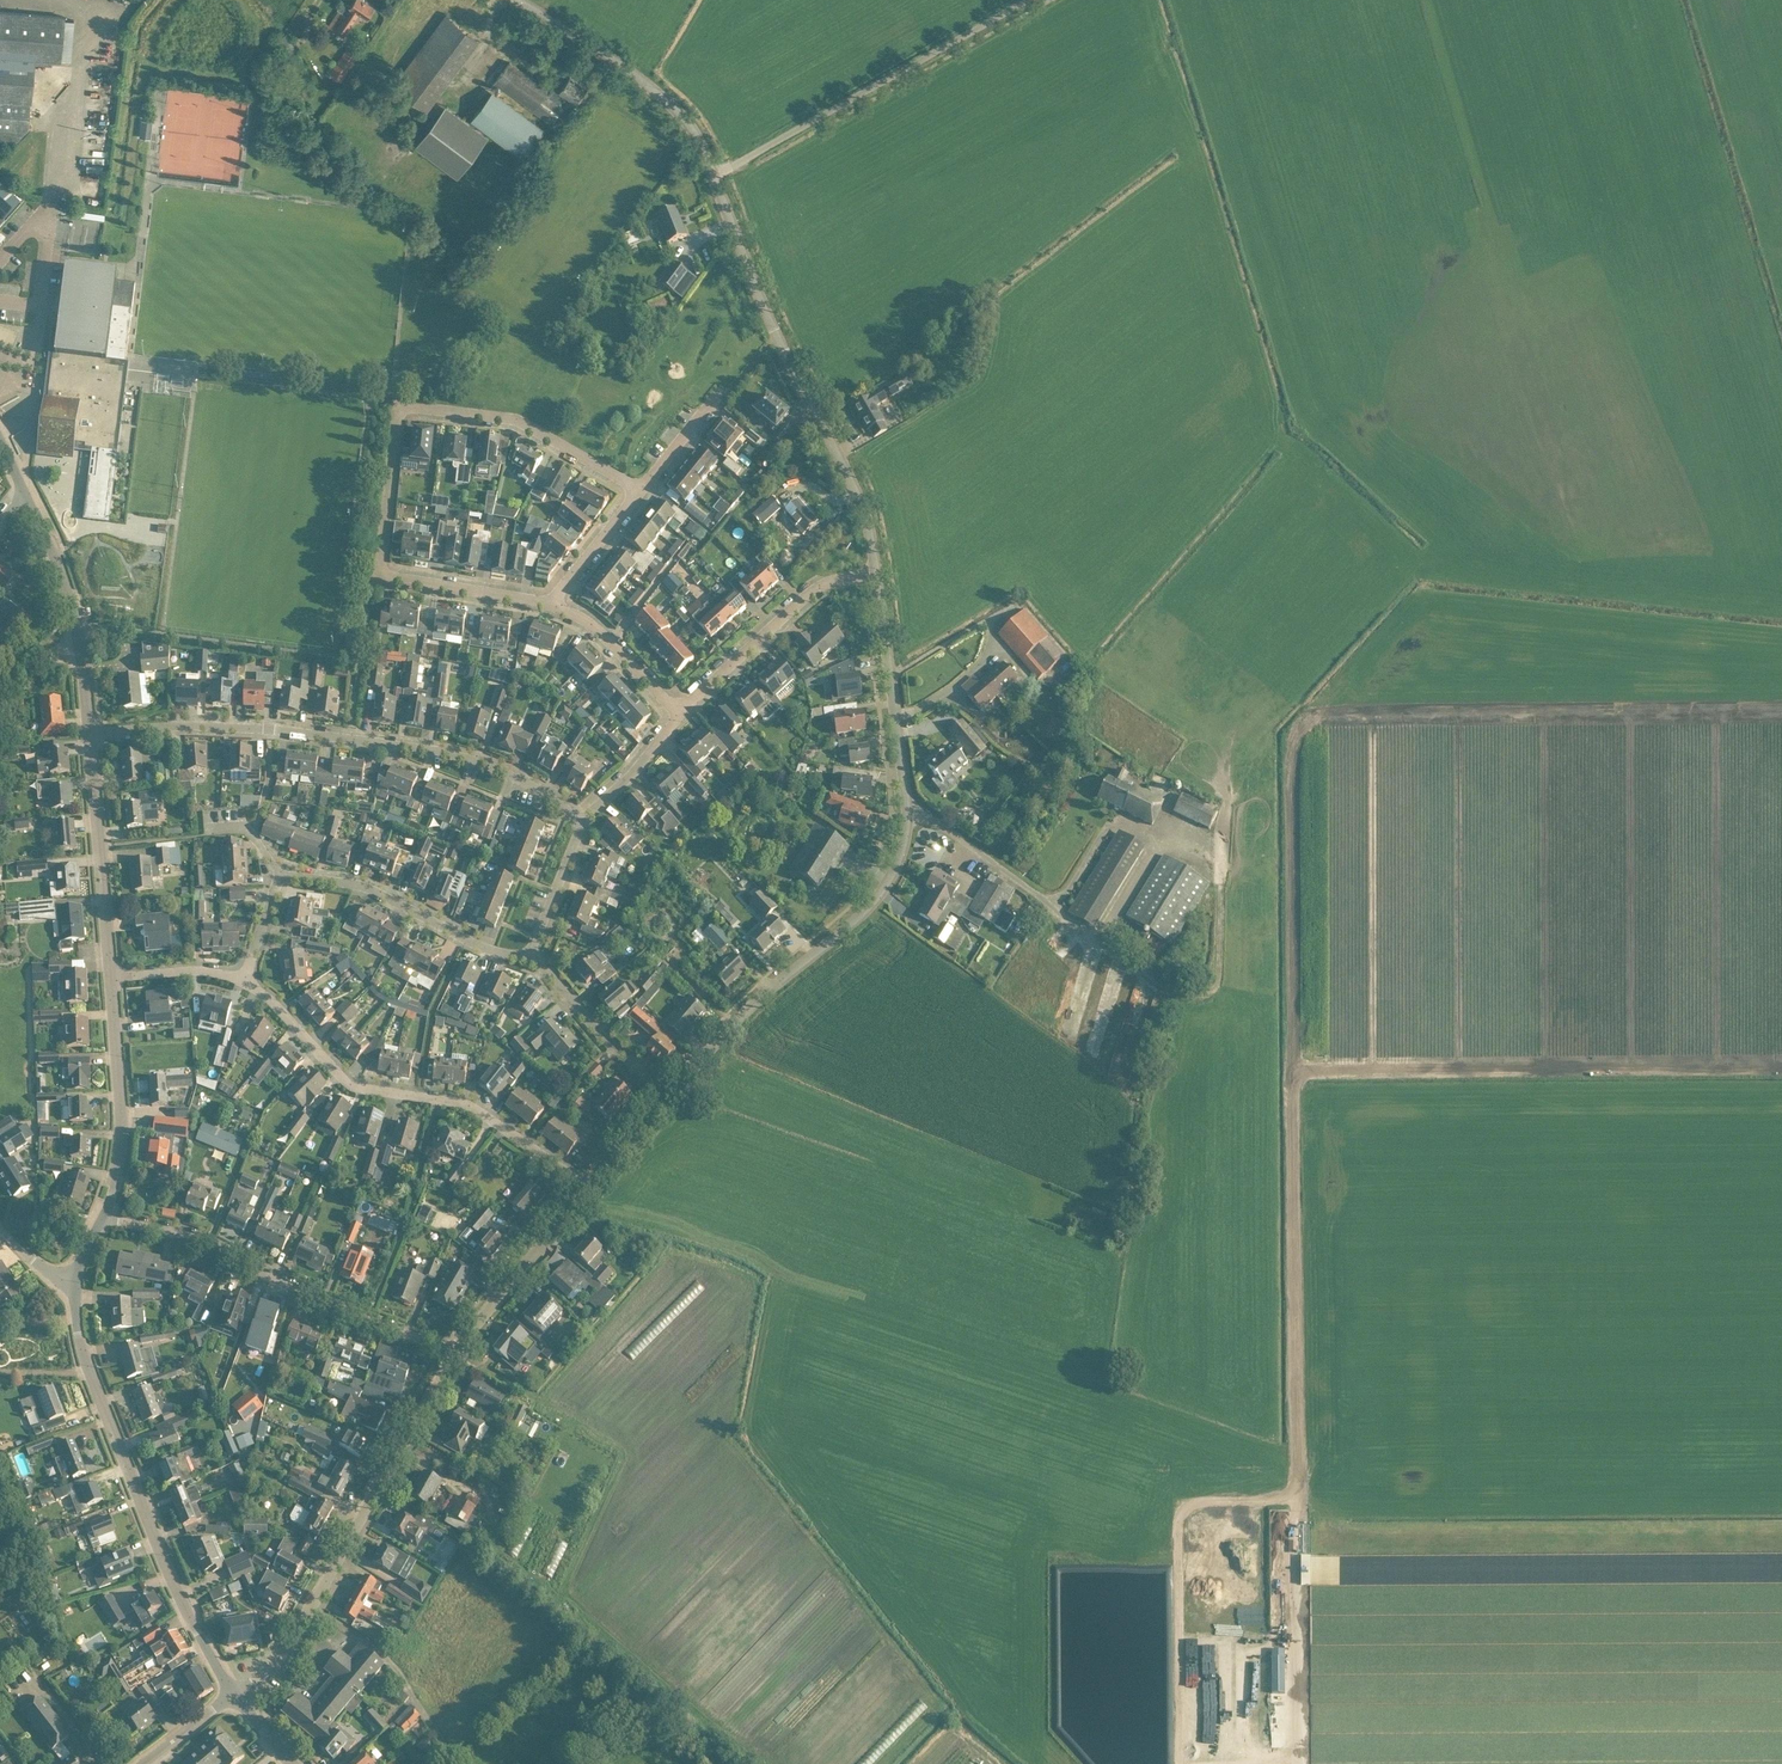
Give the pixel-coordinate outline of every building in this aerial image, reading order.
[(343,35),(359,11),(368,17),(375,6),(366,0),(354,0),(346,13),(339,9),(328,26),(343,35)] [(27,128),(29,102),(31,102),(35,63),(51,64),(51,60),(61,61),(64,16),(0,11),(0,139),(16,140),(27,128)] [(393,84),(426,109),(479,39),(447,14),(393,84)] [(104,33),(116,33),(117,21),(105,21),(104,33)] [(359,55),(347,47),(330,73),(342,81),(359,55)] [(550,91),(510,61),(495,82),(551,124),(570,97),(576,101),(587,86),(571,75),(560,90),(554,85),(550,91)] [(499,90),(496,96),(510,105),(514,99),(499,90)] [(516,151),(533,129),(489,96),(473,118),(516,151)] [(152,120),(141,119),(139,137),(150,138),(152,120)] [(525,176),(515,169),(494,197),(504,205),(525,176)] [(3,222),(19,205),(0,187),(0,219),(3,222)] [(676,208),(657,215),(669,244),(687,237),(676,208)] [(660,268),(672,263),(668,254),(656,259),(660,268)] [(676,263),(661,284),(673,293),(674,292),(684,279),(688,272),(676,263)] [(60,316),(55,355),(116,363),(126,364),(136,284),(117,282),(118,273),(67,266),(60,316)] [(692,285),(684,279),(674,292),(682,299),(692,285)] [(17,339),(20,323),(4,320),(1,336),(17,339)] [(87,449),(99,451),(115,453),(120,409),(120,407),(118,407),(121,379),(124,380),(125,369),(115,368),(116,363),(55,355),(53,373),(55,373),(51,398),(48,398),(41,453),(71,457),(72,444),(85,445),(85,449),(87,449)] [(892,398),(913,386),(906,376),(886,388),(892,398)] [(874,438),(888,430),(883,423),(883,422),(875,407),(886,401),(877,387),(868,392),(871,397),(854,407),(868,431),(870,430),(874,438)] [(755,411),(775,428),(773,431),(777,434),(774,438),(782,444),(792,431),(785,425),(784,426),(780,423),(788,414),(789,413),(788,412),(788,413),(767,396),(767,395),(766,395),(766,396),(765,397),(763,395),(757,402),(759,404),(754,410),(754,411),(755,411)] [(719,424),(714,430),(740,451),(743,446),(738,442),(743,435),(737,430),(737,429),(731,424),(730,425),(725,420),(720,425),(719,424)] [(431,431),(418,429),(418,430),(415,430),(413,446),(404,445),(401,469),(417,471),(419,461),(430,462),(433,432),(431,432),(431,431)] [(740,451),(714,430),(709,436),(711,437),(706,442),(712,447),(718,452),(725,457),(731,450),(736,455),(740,451)] [(751,432),(745,438),(758,449),(764,442),(751,432)] [(764,432),(759,438),(766,443),(769,439),(767,437),(768,435),(764,432)] [(469,486),(472,460),(464,459),(466,440),(462,440),(460,437),(454,437),(451,438),(447,438),(444,462),(454,463),(453,468),(455,470),(457,470),(456,484),(469,486)] [(489,477),(498,478),(502,464),(496,463),(499,439),(498,441),(494,440),(495,439),(482,437),(479,468),(487,469),(488,467),(491,467),(489,477)] [(532,475),(533,476),(542,459),(522,447),(518,453),(514,451),(509,460),(513,462),(512,464),(522,470),(518,477),(528,482),(532,475)] [(696,455),(695,454),(691,459),(692,460),(709,474),(717,464),(700,450),(696,455)] [(106,522),(115,453),(99,451),(96,479),(90,478),(86,516),(85,519),(106,522)] [(723,465),(736,476),(741,470),(728,459),(723,465)] [(692,460),(684,469),(701,483),(709,474),(692,460)] [(559,471),(555,468),(547,482),(540,478),(531,495),(543,502),(548,492),(560,498),(571,478),(567,475),(567,473),(565,472),(563,471),(561,470),(559,471)] [(684,469),(677,479),(694,493),(701,483),(684,469)] [(677,479),(676,478),(671,484),(672,484),(668,489),(685,503),(694,493),(677,479)] [(582,516),(592,524),(602,511),(609,499),(584,485),(577,498),(591,505),(582,516)] [(760,510),(779,493),(774,487),(755,504),(760,510)] [(740,489),(735,495),(740,498),(744,493),(740,489)] [(575,496),(570,493),(567,499),(572,502),(575,496)] [(485,516),(493,517),(495,507),(498,494),(497,494),(496,498),(487,497),(485,516)] [(735,495),(731,500),(735,504),(740,498),(735,495)] [(433,497),(432,507),(440,508),(441,498),(433,497)] [(773,499),(754,516),(763,525),(782,508),(773,499)] [(785,513),(804,534),(817,522),(798,501),(785,513)] [(653,506),(649,511),(667,526),(673,519),(682,526),(688,518),(674,507),(670,512),(658,502),(654,507),(653,506)] [(576,543),(592,524),(582,516),(567,504),(558,515),(574,528),(567,535),(561,530),(556,536),(571,549),(572,548),(576,543)] [(685,510),(703,524),(707,518),(689,504),(685,510)] [(520,510),(495,507),(493,517),(514,520),(520,510)] [(724,509),(719,514),(724,518),(728,512),(724,509)] [(660,535),(667,526),(649,511),(650,512),(642,522),(660,535)] [(719,514),(715,519),(719,523),(724,518),(719,514)] [(482,519),(481,524),(492,526),(493,517),(482,515),(482,519)] [(531,517),(527,526),(538,531),(547,534),(551,525),(531,517)] [(692,521),(686,529),(694,536),(701,528),(692,521)] [(634,531),(652,545),(660,535),(642,522),(635,531),(634,530),(634,531)] [(401,557),(416,559),(419,536),(412,534),(413,525),(395,523),(393,544),(393,541),(404,543),(401,557)] [(440,552),(445,525),(435,523),(435,529),(429,528),(427,537),(419,536),(416,559),(430,562),(432,547),(441,549),(440,551),(440,552)] [(159,525),(158,533),(167,534),(168,526),(159,525)] [(445,525),(440,552),(441,552),(442,547),(448,548),(446,564),(461,567),(465,543),(458,542),(459,536),(457,534),(455,534),(456,528),(445,527),(445,525)] [(511,551),(507,574),(523,577),(527,553),(530,552),(538,555),(547,534),(538,531),(532,546),(522,544),(521,552),(511,551)] [(628,543),(624,548),(649,567),(654,571),(659,575),(665,567),(660,563),(655,559),(646,552),(652,545),(634,531),(629,536),(630,537),(627,541),(628,543)] [(465,543),(461,567),(465,567),(465,570),(472,571),(473,569),(477,569),(480,553),(487,554),(490,534),(479,532),(478,537),(476,537),(474,538),(473,545),(465,543)] [(562,560),(572,549),(571,549),(556,536),(555,535),(545,546),(553,552),(545,562),(539,561),(537,573),(550,575),(562,560)] [(674,547),(678,550),(684,544),(679,540),(674,547)] [(492,572),(507,574),(511,551),(501,549),(502,543),(497,542),(492,572)] [(673,557),(678,550),(674,547),(668,553),(673,557)] [(614,556),(610,561),(628,575),(633,568),(642,575),(649,567),(624,548),(620,553),(619,552),(615,556),(614,556)] [(761,566),(751,575),(767,593),(779,583),(768,571),(773,566),(762,554),(756,560),(761,566)] [(620,585),(628,575),(610,561),(609,561),(610,562),(603,571),(620,585)] [(4,596),(9,590),(7,589),(15,577),(0,566),(0,593),(4,596)] [(709,566),(705,569),(710,574),(714,571),(709,566)] [(594,580),(612,595),(620,585),(603,571),(595,581),(594,580)] [(652,583),(659,575),(654,571),(647,580),(652,583)] [(745,592),(756,603),(767,593),(751,575),(741,585),(735,578),(729,584),(740,596),(745,592)] [(682,587),(672,576),(663,583),(674,595),(682,587)] [(696,577),(693,580),(698,585),(701,582),(696,577)] [(607,601),(612,595),(594,580),(590,586),(591,586),(587,591),(599,601),(595,606),(609,617),(616,609),(607,601)] [(700,588),(705,594),(713,589),(707,582),(700,588)] [(685,587),(681,590),(686,596),(690,593),(685,587)] [(746,607),(728,588),(724,592),(722,590),(715,597),(716,599),(734,618),(746,607)] [(634,596),(639,600),(644,593),(640,589),(634,596)] [(633,607),(639,600),(634,596),(629,603),(633,607)] [(0,606),(0,610),(4,613),(12,620),(23,629),(31,619),(6,599),(0,606)] [(675,599),(670,604),(673,608),(678,603),(675,599)] [(711,600),(703,607),(705,609),(723,629),(734,618),(716,599),(712,602),(711,600)] [(380,628),(389,629),(389,627),(403,629),(407,605),(393,603),(391,614),(382,613),(380,628)] [(421,608),(407,605),(403,629),(417,631),(417,634),(425,635),(428,620),(419,619),(421,608)] [(652,609),(635,624),(644,634),(661,619),(652,609)] [(700,611),(692,618),(711,639),(723,629),(705,609),(701,613),(700,611)] [(428,620),(425,635),(434,637),(434,634),(448,636),(452,613),(438,610),(436,622),(428,620)] [(680,610),(677,613),(681,619),(685,616),(680,610)] [(1063,657),(1024,611),(998,635),(1036,680),(1063,657)] [(23,629),(12,620),(4,613),(0,618),(0,639),(9,647),(23,629)] [(468,659),(470,646),(470,643),(473,628),(465,626),(466,615),(452,613),(448,636),(462,639),(459,657),(468,659)] [(626,616),(621,613),(614,621),(619,625),(626,616)] [(685,616),(681,619),(686,624),(690,621),(685,616)] [(477,647),(478,644),(479,644),(479,641),(493,644),(497,620),(483,618),(481,629),(473,628),(470,643),(470,646),(477,647)] [(661,619),(644,634),(652,643),(653,644),(667,631),(670,629),(661,619)] [(507,649),(516,650),(518,635),(510,634),(512,622),(497,620),(493,644),(508,646),(507,649)] [(540,649),(548,628),(535,623),(530,636),(521,632),(519,647),(526,649),(527,645),(540,649)] [(800,652),(814,667),(844,640),(830,624),(813,640),(807,634),(796,644),(801,651),(800,652)] [(548,628),(540,649),(553,654),(552,658),(559,661),(567,648),(557,645),(561,633),(548,628)] [(697,629),(694,632),(698,637),(702,634),(697,629)] [(667,631),(653,644),(652,643),(650,646),(659,656),(676,640),(667,631)] [(702,634),(698,637),(703,643),(707,639),(702,634)] [(9,647),(0,639),(0,653),(2,654),(9,647)] [(676,640),(659,656),(668,665),(685,650),(676,640)] [(142,656),(144,672),(170,669),(170,647),(143,644),(144,655),(142,656)] [(567,648),(559,661),(565,666),(568,663),(578,673),(594,657),(584,647),(575,656),(567,648)] [(694,660),(685,650),(668,665),(677,675),(694,660)] [(198,673),(208,673),(209,653),(199,653),(198,673)] [(383,669),(382,668),(384,657),(375,655),(371,687),(381,688),(383,669)] [(416,691),(420,657),(408,656),(404,690),(416,691)] [(603,666),(594,657),(578,673),(588,682),(582,688),(587,693),(591,689),(600,681),(594,676),(603,666)] [(263,660),(262,667),(275,668),(275,660),(270,659),(270,661),(263,660)] [(856,675),(853,659),(829,670),(831,679),(837,678),(840,699),(861,696),(858,675),(856,675)] [(436,661),(424,660),(423,672),(434,673),(436,661)] [(770,692),(766,696),(772,703),(779,710),(783,706),(774,697),(795,678),(779,660),(772,667),(773,668),(760,681),(770,692)] [(967,695),(981,711),(1017,679),(1004,664),(967,695)] [(472,674),(469,667),(460,672),(463,679),(472,674)] [(313,668),(313,669),(312,673),(310,688),(321,689),(323,669),(313,668)] [(810,670),(802,674),(807,681),(814,677),(810,670)] [(282,698),(280,710),(299,713),(301,700),(308,701),(310,688),(312,673),(303,671),(301,684),(294,683),(292,693),(283,692),(282,698)] [(265,694),(274,694),(275,675),(257,674),(256,687),(246,686),(245,707),(264,707),(265,694)] [(123,708),(151,705),(150,696),(147,696),(145,675),(120,677),(123,708)] [(198,704),(199,676),(186,675),(186,683),(178,683),(177,703),(198,704)] [(211,694),(214,694),(213,705),(230,706),(231,692),(238,692),(238,676),(221,675),(220,684),(212,684),(211,694)] [(443,701),(446,677),(437,676),(434,700),(443,701)] [(558,681),(552,676),(546,682),(551,688),(558,681)] [(805,681),(799,676),(794,682),(801,690),(806,686),(805,681)] [(599,693),(609,702),(624,688),(614,678),(606,685),(601,679),(600,681),(591,689),(596,695),(599,693)] [(831,687),(814,691),(816,699),(833,695),(831,687)] [(609,702),(617,712),(633,697),(624,688),(609,702)] [(741,711),(745,715),(747,714),(751,718),(757,713),(763,720),(769,720),(779,710),(772,703),(766,696),(764,694),(759,699),(749,688),(735,700),(741,706),(740,707),(743,709),(741,711)] [(386,692),(378,691),(374,721),(393,723),(396,702),(402,703),(404,690),(395,689),(393,700),(387,700),(388,697),(385,697),(386,692)] [(318,716),(337,718),(340,703),(335,702),(336,694),(318,692),(316,705),(320,706),(318,716)] [(507,695),(499,692),(493,709),(501,712),(507,695)] [(626,721),(642,707),(633,697),(617,712),(626,721)] [(41,725),(42,736),(66,734),(64,715),(62,715),(61,698),(40,700),(43,724),(41,725)] [(422,728),(423,728),(427,701),(411,699),(407,725),(407,726),(407,725),(422,728)] [(23,702),(8,703),(9,715),(25,713),(23,702)] [(451,705),(442,704),(437,730),(454,734),(459,705),(451,703),(451,705)] [(865,717),(864,718),(863,712),(858,712),(857,704),(824,709),(825,717),(831,716),(832,721),(832,722),(835,721),(837,735),(866,731),(865,725),(866,725),(867,723),(866,719),(865,717)] [(642,707),(626,721),(636,732),(651,717),(642,707)] [(468,736),(484,741),(493,711),(485,709),(484,713),(481,712),(481,715),(473,713),(469,726),(471,727),(468,736)] [(732,735),(742,726),(726,709),(713,720),(718,725),(712,730),(734,753),(742,746),(732,735)] [(580,719),(585,724),(590,718),(584,713),(580,719)] [(532,732),(541,736),(549,720),(541,716),(532,732)] [(1053,719),(1044,738),(1057,743),(1065,724),(1053,719)] [(962,755),(960,753),(959,754),(959,753),(965,747),(973,757),(984,748),(967,728),(964,724),(953,734),(956,737),(962,744),(955,749),(953,746),(952,747),(953,747),(945,753),(944,752),(936,759),(937,760),(929,767),(929,766),(928,767),(935,774),(934,775),(936,777),(937,777),(943,784),(944,783),(943,783),(967,763),(967,764),(968,763),(961,756),(962,755)] [(515,750),(526,754),(533,738),(522,733),(523,732),(506,725),(497,746),(514,753),(515,750)] [(613,725),(607,730),(626,750),(632,745),(613,725)] [(588,729),(582,726),(569,747),(576,751),(586,735),(585,734),(588,729)] [(596,732),(602,738),(606,735),(600,728),(596,732)] [(718,759),(728,750),(715,736),(709,740),(701,731),(690,741),(706,759),(713,753),(718,759)] [(616,753),(623,747),(612,735),(605,741),(616,753)] [(537,764),(553,773),(567,748),(560,744),(559,742),(554,739),(552,740),(545,736),(541,743),(547,747),(537,764)] [(834,747),(839,746),(840,758),(850,757),(851,765),(870,762),(868,746),(856,747),(855,739),(838,741),(838,742),(833,743),(834,747)] [(1089,758),(1095,746),(1083,740),(1077,751),(1089,758)] [(700,764),(706,759),(690,741),(680,751),(688,760),(683,765),(696,779),(706,770),(700,764)] [(30,744),(11,746),(12,756),(31,754),(30,744)] [(64,751),(63,744),(45,746),(46,757),(37,758),(39,775),(70,772),(68,751),(64,751)] [(187,765),(178,766),(180,794),(192,793),(191,782),(194,782),(193,771),(207,770),(205,750),(186,751),(187,765)] [(251,751),(232,750),(231,773),(247,773),(247,781),(260,782),(261,759),(251,759),(251,751)] [(143,773),(143,764),(151,764),(151,752),(121,754),(124,785),(146,783),(145,772),(143,773)] [(278,764),(277,779),(285,780),(285,776),(291,776),(300,778),(303,756),(288,754),(287,765),(278,764)] [(587,770),(590,766),(573,755),(562,772),(571,778),(567,783),(581,792),(593,774),(587,770)] [(303,756),(300,778),(315,780),(314,784),(323,786),(325,770),(317,769),(319,758),(303,756)] [(323,786),(339,788),(339,782),(343,783),(347,784),(349,762),(335,760),(333,771),(325,770),(323,786)] [(349,762),(347,784),(356,785),(355,789),(361,790),(361,791),(370,792),(371,786),(372,776),(364,775),(365,764),(349,762)] [(750,763),(744,768),(751,775),(756,770),(750,763)] [(663,774),(678,791),(688,782),(673,765),(663,774)] [(162,769),(163,784),(178,783),(176,767),(162,769)] [(841,789),(842,789),(842,791),(857,793),(857,796),(870,798),(872,780),(865,779),(866,772),(834,768),(833,776),(844,777),(843,782),(841,782),(840,783),(840,785),(841,789)] [(1113,778),(1109,776),(1098,799),(1152,825),(1165,799),(1132,783),(1131,787),(1124,783),(1128,774),(1117,768),(1113,778)] [(389,796),(395,799),(397,793),(405,774),(392,769),(386,784),(379,781),(378,787),(377,797),(381,798),(387,801),(389,796)] [(371,786),(378,787),(379,781),(381,774),(373,773),(372,776),(371,786)] [(418,779),(405,774),(397,793),(395,799),(408,804),(406,808),(412,811),(418,796),(412,794),(418,779)] [(668,800),(678,791),(663,774),(653,784),(668,800)] [(702,798),(708,792),(695,778),(689,784),(702,798)] [(52,800),(53,810),(73,808),(71,787),(57,788),(56,781),(37,782),(39,801),(52,800)] [(412,811),(418,813),(421,805),(427,807),(427,806),(435,809),(443,789),(430,784),(424,799),(418,796),(412,811)] [(260,797),(260,787),(244,788),(244,797),(260,797)] [(449,825),(455,811),(450,809),(456,794),(443,789),(435,809),(442,811),(442,813),(447,815),(444,823),(448,825),(449,825)] [(139,794),(140,804),(126,805),(128,829),(143,827),(142,823),(159,821),(157,793),(139,794)] [(864,813),(866,806),(831,794),(827,804),(844,810),(838,826),(849,830),(850,827),(864,832),(870,815),(864,813)] [(1174,812),(1208,829),(1217,811),(1182,794),(1174,812)] [(678,824),(663,808),(656,800),(649,806),(639,795),(626,807),(639,822),(648,815),(658,826),(662,822),(665,826),(663,833),(667,838),(680,826),(678,824)] [(252,797),(252,807),(259,807),(261,798),(252,797)] [(465,820),(472,823),(480,804),(468,799),(461,814),(455,811),(449,825),(461,830),(465,820)] [(678,824),(686,818),(671,801),(663,808),(678,824)] [(494,809),(480,804),(472,823),(473,823),(469,832),(482,837),(481,838),(488,840),(494,827),(488,824),(494,809)] [(271,808),(262,836),(276,841),(285,813),(283,820),(274,816),(276,809),(271,808)] [(290,846),(298,822),(297,825),(288,821),(290,815),(285,813),(276,841),(290,846)] [(960,822),(977,835),(983,827),(979,825),(979,819),(975,816),(970,818),(964,815),(960,822)] [(30,819),(16,820),(17,831),(31,829),(30,819)] [(339,821),(331,819),(326,836),(334,838),(339,821)] [(528,820),(523,833),(540,839),(545,827),(528,820)] [(633,850),(644,840),(632,827),(626,832),(615,821),(603,831),(619,849),(626,843),(633,850)] [(55,833),(57,852),(77,850),(74,822),(48,824),(49,834),(55,833)] [(303,854),(312,827),(310,833),(301,830),(303,824),(298,822),(290,846),(289,849),(303,854)] [(445,832),(448,825),(444,823),(442,823),(440,830),(445,832)] [(505,825),(500,823),(497,831),(501,833),(505,825)] [(384,830),(391,833),(393,827),(386,824),(384,830)] [(818,888),(846,844),(816,825),(804,843),(806,844),(791,866),(799,872),(797,874),(818,888)] [(167,836),(182,834),(181,826),(166,827),(167,836)] [(317,860),(318,860),(325,839),(315,835),(317,829),(312,827),(303,854),(318,859),(317,860)] [(1114,839),(1069,913),(1090,926),(1095,929),(1098,924),(1139,857),(1143,851),(1145,847),(1119,831),(1117,835),(1114,839)] [(523,833),(518,845),(535,852),(540,839),(523,833)] [(436,842),(441,844),(444,836),(439,834),(436,842)] [(426,861),(433,843),(423,838),(415,856),(426,861)] [(378,871),(385,851),(387,846),(372,841),(372,842),(364,839),(359,853),(367,856),(364,866),(378,871)] [(604,839),(598,844),(607,849),(611,846),(604,839)] [(222,864),(252,862),(252,860),(249,860),(247,858),(246,850),(244,850),(243,841),(215,843),(216,858),(222,857),(222,864)] [(328,863),(347,868),(352,850),(342,847),(343,844),(334,842),(328,863)] [(159,868),(170,867),(170,866),(177,865),(175,849),(176,849),(176,843),(156,845),(157,859),(150,860),(150,859),(131,861),(133,881),(135,881),(136,891),(153,889),(152,879),(160,878),(159,868)] [(513,857),(530,864),(535,852),(518,845),(513,857)] [(405,869),(411,855),(394,849),(392,854),(385,851),(378,871),(393,876),(396,866),(405,869)] [(458,852),(451,849),(447,857),(455,860),(458,852)] [(657,855),(653,859),(659,866),(663,862),(657,855)] [(415,856),(409,870),(416,873),(415,874),(411,885),(424,891),(429,880),(433,872),(424,868),(423,868),(426,861),(415,856)] [(609,858),(607,862),(593,856),(588,869),(609,877),(614,864),(622,867),(624,861),(615,858),(614,860),(609,858)] [(1209,883),(1165,856),(1127,917),(1144,928),(1140,934),(1148,939),(1152,933),(1171,945),(1209,883)] [(526,876),(530,864),(513,857),(508,869),(526,876)] [(19,878),(26,877),(26,879),(33,878),(33,872),(49,871),(48,861),(18,864),(19,878)] [(216,872),(217,887),(246,885),(246,876),(248,876),(247,868),(249,866),(252,866),(252,862),(222,864),(223,872),(216,872)] [(50,884),(52,898),(64,897),(64,893),(78,892),(76,876),(79,875),(78,865),(56,867),(57,883),(50,884)] [(588,869),(583,882),(598,888),(596,894),(617,903),(619,903),(621,897),(612,894),(604,890),(606,885),(603,884),(606,877),(608,878),(609,877),(588,869)] [(937,871),(927,887),(934,891),(966,910),(985,920),(994,926),(995,924),(999,927),(1000,925),(1003,927),(1007,920),(1000,916),(1005,908),(1011,898),(1015,891),(991,876),(987,883),(974,902),(959,894),(958,896),(954,894),(956,892),(960,885),(937,871)] [(497,872),(492,885),(509,892),(514,879),(497,872)] [(451,897),(458,900),(467,878),(456,873),(452,882),(443,878),(435,898),(448,903),(451,897)] [(756,943),(764,951),(785,931),(772,917),(769,915),(777,907),(762,892),(754,883),(748,888),(756,897),(750,903),(765,919),(768,921),(751,938),(753,940),(752,941),(755,945),(756,943)] [(492,885),(487,897),(504,904),(509,892),(492,885)] [(192,899),(192,889),(182,889),(182,899),(192,899)] [(231,890),(231,902),(246,901),(245,889),(231,890)] [(934,891),(920,915),(930,921),(934,924),(939,926),(932,938),(943,944),(955,950),(964,936),(946,926),(944,924),(951,913),(953,914),(961,919),(966,910),(934,891)] [(283,909),(283,913),(312,917),(314,909),(320,910),(322,896),(307,894),(306,902),(289,900),(290,901),(289,909),(287,910),(283,909)] [(615,909),(617,903),(596,894),(593,900),(578,894),(573,906),(591,914),(594,907),(597,908),(599,903),(615,909)] [(482,909),(500,916),(504,904),(487,897),(482,909)] [(34,912),(56,910),(55,901),(19,904),(19,905),(6,906),(7,914),(20,913),(20,921),(35,919),(34,912)] [(204,903),(195,903),(195,921),(205,921),(204,903)] [(359,931),(365,935),(379,908),(377,907),(375,910),(373,911),(366,907),(367,906),(366,906),(358,921),(350,916),(343,929),(355,937),(359,931)] [(588,921),(591,914),(573,906),(568,920),(583,926),(580,932),(598,939),(603,934),(593,930),(596,924),(588,921)] [(62,942),(62,943),(61,945),(61,949),(63,951),(74,950),(73,941),(85,940),(83,924),(80,924),(79,907),(59,909),(62,942)] [(371,950),(385,958),(387,955),(388,952),(401,930),(387,922),(389,919),(389,918),(388,919),(381,915),(380,913),(382,910),(379,908),(365,935),(371,938),(368,944),(373,946),(371,950)] [(495,928),(500,916),(482,909),(477,921),(495,928)] [(739,922),(729,912),(722,918),(732,928),(739,922)] [(146,952),(171,950),(171,954),(182,953),(181,936),(170,937),(168,913),(155,914),(155,919),(136,920),(137,929),(149,928),(151,951),(146,951),(146,952)] [(302,929),(301,937),(316,939),(318,925),(312,924),(312,917),(283,913),(283,915),(286,916),(287,918),(286,926),(285,925),(285,926),(302,929)] [(727,987),(746,969),(733,956),(725,947),(731,942),(708,918),(698,928),(720,951),(718,953),(727,962),(714,973),(727,987)] [(239,926),(221,926),(221,952),(229,952),(229,949),(239,948),(239,936),(246,936),(245,924),(239,924),(239,926)] [(221,926),(203,926),(203,949),(214,949),(214,952),(221,952),(221,926)] [(620,927),(612,934),(618,941),(626,934),(620,927)] [(401,979),(402,978),(408,983),(419,963),(429,945),(427,944),(425,947),(423,948),(416,944),(416,943),(414,945),(404,939),(389,965),(395,968),(392,974),(401,979)] [(330,955),(332,948),(308,944),(307,952),(330,955)] [(417,988),(418,985),(430,991),(433,985),(446,963),(437,958),(439,955),(438,955),(438,956),(431,952),(430,950),(432,947),(429,945),(419,963),(408,983),(417,988)] [(616,975),(606,962),(608,960),(600,951),(598,953),(599,954),(583,966),(583,965),(576,971),(587,984),(592,979),(595,982),(598,979),(603,986),(616,975)] [(307,981),(303,952),(280,955),(280,956),(283,956),(287,983),(307,981)] [(387,955),(385,958),(390,961),(394,955),(388,952),(387,955)] [(349,959),(336,968),(341,975),(351,968),(354,972),(358,968),(349,959)] [(72,963),(32,964),(32,975),(63,974),(64,984),(66,984),(67,1003),(88,1002),(87,972),(72,973),(72,963)] [(485,973),(464,963),(455,981),(463,984),(458,993),(473,1000),(485,973)] [(358,968),(354,972),(363,982),(367,978),(358,968)] [(646,993),(660,977),(653,971),(640,987),(646,993)] [(490,997),(501,1002),(504,995),(506,996),(506,995),(511,998),(515,991),(509,989),(512,983),(500,977),(499,979),(488,975),(477,998),(488,1003),(490,997)] [(376,988),(380,985),(375,980),(371,983),(376,988)] [(624,989),(618,982),(599,998),(612,1014),(639,991),(632,982),(624,989)] [(517,998),(507,1011),(520,1021),(525,1014),(530,1017),(543,1000),(536,995),(538,992),(527,984),(516,997),(517,998)] [(170,1005),(181,1004),(182,1009),(190,1008),(189,997),(182,997),(181,991),(167,992),(167,990),(156,991),(156,993),(146,994),(147,1007),(150,1006),(151,1016),(146,1016),(147,1026),(174,1024),(173,1014),(171,1014),(170,1005)] [(324,1003),(313,991),(299,1004),(305,1011),(304,1012),(308,1017),(324,1003)] [(381,993),(377,998),(388,1004),(390,999),(381,993)] [(681,1008),(667,1024),(685,1039),(695,1028),(694,1027),(706,1012),(688,997),(679,1007),(681,1008)] [(216,1025),(225,1027),(232,1003),(222,1000),(222,1002),(207,998),(202,1019),(216,1023),(216,1025)] [(636,1005),(642,1011),(648,1003),(642,998),(636,1005)] [(391,1000),(389,1005),(402,1009),(403,1004),(391,1000)] [(353,1006),(342,1018),(347,1023),(363,1007),(357,1002),(353,1006)] [(314,1021),(321,1028),(335,1015),(324,1003),(308,1017),(313,1022),(314,1021)] [(403,1004),(402,1009),(414,1013),(416,1008),(408,1006),(403,1004)] [(454,1010),(444,1005),(440,1012),(458,1021),(461,1015),(453,1011),(454,1010)] [(675,1040),(642,1011),(636,1005),(632,1010),(648,1024),(643,1030),(650,1036),(648,1037),(645,1040),(644,1043),(645,1046),(648,1048),(646,1050),(663,1065),(676,1050),(670,1045),(675,1040)] [(416,1008),(414,1013),(427,1018),(429,1012),(420,1009),(416,1008)] [(33,1014),(34,1024),(62,1022),(61,1013),(33,1014)] [(502,1031),(508,1024),(500,1017),(494,1024),(502,1031)] [(447,1019),(446,1024),(455,1027),(457,1022),(447,1019)] [(570,1037),(555,1019),(529,1042),(536,1050),(543,1044),(559,1062),(579,1045),(571,1036),(570,1037)] [(88,1021),(88,1020),(65,1021),(66,1036),(62,1036),(61,1038),(61,1046),(62,1047),(89,1046),(89,1036),(87,1036),(86,1021),(88,1021)] [(264,1039),(267,1041),(274,1031),(270,1029),(271,1029),(258,1020),(252,1029),(249,1027),(238,1044),(250,1052),(255,1045),(259,1047),(264,1039)] [(457,1022),(455,1027),(465,1030),(466,1025),(457,1022)] [(338,1048),(343,1052),(357,1036),(345,1025),(332,1039),(340,1046),(338,1048)] [(616,1034),(623,1041),(630,1034),(623,1027),(616,1034)] [(174,1031),(174,1040),(190,1039),(190,1030),(174,1031)] [(220,1047),(228,1048),(229,1044),(232,1033),(224,1031),(220,1047)] [(357,1036),(343,1052),(348,1056),(350,1055),(357,1061),(370,1046),(357,1036)] [(520,1037),(509,1046),(521,1059),(531,1050),(520,1037)] [(224,1063),(233,1065),(238,1047),(229,1044),(228,1048),(224,1063)] [(273,1059),(291,1076),(304,1062),(286,1045),(273,1059)] [(387,1076),(394,1077),(398,1055),(382,1052),(378,1071),(388,1073),(387,1076)] [(59,1053),(39,1054),(40,1064),(59,1063),(59,1053)] [(410,1078),(414,1059),(398,1055),(394,1077),(400,1078),(401,1076),(410,1078)] [(75,1081),(76,1090),(89,1089),(89,1080),(91,1080),(90,1060),(69,1060),(69,1061),(63,1061),(63,1069),(69,1069),(70,1081),(75,1081)] [(265,1060),(252,1077),(258,1082),(271,1065),(265,1060)] [(521,1060),(510,1074),(518,1080),(528,1066),(521,1060)] [(442,1084),(449,1084),(451,1063),(435,1061),(433,1080),(443,1081),(442,1084)] [(451,1063),(449,1084),(455,1085),(456,1083),(465,1084),(467,1065),(451,1063)] [(599,1075),(600,1075),(603,1071),(595,1064),(586,1074),(594,1081),(599,1075)] [(495,1065),(487,1076),(479,1086),(494,1097),(510,1077),(495,1065)] [(310,1106),(313,1103),(321,1095),(318,1092),(326,1085),(313,1071),(290,1092),(303,1107),(307,1103),(310,1106)] [(539,1074),(536,1078),(543,1084),(547,1081),(539,1074)] [(152,1107),(164,1106),(168,1106),(166,1088),(193,1086),(192,1077),(165,1079),(165,1078),(162,1078),(151,1079),(152,1107)] [(614,1079),(608,1087),(611,1089),(594,1108),(609,1122),(621,1108),(623,1109),(634,1096),(614,1079)] [(547,1081),(543,1084),(551,1091),(554,1087),(547,1081)] [(506,1106),(519,1116),(534,1098),(526,1092),(524,1094),(519,1090),(506,1106)] [(565,1095),(559,1090),(547,1106),(553,1110),(565,1095)] [(70,1122),(80,1121),(92,1121),(92,1108),(87,1108),(87,1100),(70,1101),(70,1102),(68,1102),(68,1095),(58,1095),(58,1094),(44,1095),(38,1095),(38,1104),(58,1103),(58,1102),(61,1102),(61,1108),(70,1108),(70,1122)] [(337,1132),(345,1118),(351,1108),(334,1097),(319,1122),(337,1132)] [(534,1098),(519,1116),(531,1126),(544,1110),(539,1106),(541,1103),(534,1098)] [(583,1110),(591,1117),(594,1113),(588,1108),(590,1106),(580,1098),(575,1104),(583,1110)] [(46,1122),(46,1103),(38,1104),(39,1122),(46,1122)] [(572,1108),(580,1114),(583,1110),(575,1104),(572,1108)] [(189,1110),(176,1109),(176,1118),(189,1119),(189,1110)] [(580,1114),(587,1121),(591,1117),(583,1110),(580,1114)] [(374,1148),(380,1128),(384,1116),(364,1111),(357,1134),(367,1137),(364,1145),(374,1148)] [(289,1133),(295,1138),(309,1120),(301,1115),(288,1132),(289,1133)] [(555,1145),(570,1127),(563,1121),(561,1124),(556,1119),(550,1126),(543,1135),(555,1145)] [(149,1164),(166,1166),(165,1175),(177,1176),(178,1172),(179,1172),(179,1169),(178,1169),(179,1159),(172,1158),(175,1133),(187,1135),(186,1138),(187,1138),(189,1123),(168,1120),(168,1125),(155,1123),(154,1134),(157,1134),(156,1142),(152,1141),(150,1152),(155,1152),(154,1164),(149,1164)] [(405,1157),(407,1151),(413,1153),(416,1144),(414,1143),(419,1127),(400,1121),(392,1147),(396,1147),(394,1154),(405,1157)] [(197,1140),(237,1157),(243,1140),(203,1124),(197,1140)] [(0,1138),(0,1141),(9,1155),(28,1143),(17,1127),(0,1138)] [(581,1139),(576,1135),(578,1133),(570,1127),(555,1145),(568,1155),(581,1139)] [(44,1150),(44,1138),(60,1139),(60,1129),(40,1128),(40,1151),(44,1150)] [(464,1160),(465,1156),(470,1145),(460,1141),(462,1137),(444,1129),(435,1150),(453,1157),(454,1156),(464,1160)] [(309,1131),(306,1138),(314,1142),(318,1134),(309,1131)] [(72,1157),(79,1158),(91,1158),(91,1139),(66,1138),(65,1147),(72,1147),(72,1157)] [(325,1181),(334,1162),(343,1142),(335,1138),(317,1177),(325,1181)] [(379,1164),(387,1167),(392,1150),(384,1147),(379,1164)] [(370,1182),(372,1176),(373,1176),(380,1154),(371,1151),(365,1174),(364,1174),(362,1179),(370,1182)] [(313,1163),(295,1155),(292,1162),(310,1170),(313,1163)] [(24,1190),(30,1187),(13,1160),(0,1168),(0,1175),(14,1197),(24,1190)] [(65,1164),(46,1161),(45,1171),(63,1173),(65,1164)] [(447,1180),(454,1185),(467,1168),(460,1163),(447,1180)] [(283,1164),(279,1172),(288,1176),(291,1168),(283,1164)] [(526,1218),(533,1209),(545,1196),(534,1186),(539,1180),(525,1168),(518,1177),(525,1182),(509,1201),(514,1205),(513,1206),(526,1218)] [(374,1180),(381,1182),(384,1171),(377,1169),(374,1180)] [(90,1178),(79,1175),(69,1172),(66,1182),(68,1183),(62,1200),(81,1206),(90,1178)] [(187,1172),(183,1180),(190,1183),(193,1175),(187,1172)] [(240,1183),(255,1190),(260,1181),(244,1174),(240,1183)] [(460,1181),(455,1187),(462,1192),(466,1186),(460,1181)] [(215,1210),(219,1199),(221,1194),(195,1184),(186,1204),(204,1212),(206,1207),(215,1210)] [(234,1211),(228,1225),(244,1232),(255,1209),(249,1206),(253,1197),(244,1193),(235,1189),(228,1208),(234,1211)] [(267,1217),(273,1203),(274,1203),(278,1194),(270,1190),(265,1199),(267,1200),(260,1214),(267,1217)] [(271,1225),(264,1222),(256,1238),(269,1245),(284,1215),(282,1215),(285,1207),(282,1214),(277,1212),(271,1225)] [(310,1207),(305,1218),(312,1221),(317,1210),(310,1207)] [(485,1208),(480,1213),(470,1226),(477,1232),(466,1245),(475,1253),(480,1248),(492,1258),(505,1243),(484,1226),(493,1215),(485,1208)] [(162,1217),(176,1219),(177,1213),(163,1210),(162,1217)] [(283,1231),(290,1218),(284,1215),(269,1245),(283,1251),(291,1235),(283,1231)] [(292,1227),(298,1230),(303,1218),(297,1215),(292,1227)] [(299,1233),(306,1236),(313,1221),(312,1221),(305,1218),(299,1233)] [(346,1241),(353,1244),(361,1226),(353,1223),(346,1241)] [(602,1264),(600,1262),(604,1259),(604,1252),(589,1239),(575,1254),(595,1272),(602,1264)] [(320,1268),(322,1269),(325,1263),(332,1266),(337,1255),(304,1240),(296,1258),(309,1264),(308,1266),(319,1271),(320,1268)] [(352,1247),(345,1265),(340,1276),(361,1285),(366,1273),(363,1272),(371,1254),(352,1247)] [(117,1273),(129,1275),(166,1283),(170,1266),(158,1263),(159,1258),(143,1255),(142,1262),(133,1261),(134,1258),(121,1255),(117,1273)] [(435,1279),(439,1267),(441,1263),(431,1260),(428,1268),(418,1265),(415,1274),(404,1270),(393,1298),(413,1306),(425,1275),(435,1279)] [(454,1262),(433,1299),(451,1310),(461,1292),(464,1294),(475,1274),(454,1262)] [(0,1264),(0,1303),(3,1307),(18,1297),(8,1281),(12,1279),(1,1263),(0,1264)] [(567,1263),(552,1283),(561,1290),(570,1298),(580,1286),(582,1288),(585,1290),(589,1286),(596,1292),(588,1302),(601,1313),(614,1298),(588,1275),(585,1278),(577,1271),(567,1263)] [(593,1278),(602,1286),(613,1273),(604,1266),(593,1278)] [(183,1292),(184,1289),(193,1293),(191,1296),(204,1302),(215,1282),(207,1278),(206,1280),(191,1272),(190,1272),(192,1273),(191,1274),(182,1270),(180,1274),(180,1273),(176,1282),(177,1282),(174,1287),(183,1292)] [(134,1299),(159,1299),(160,1290),(134,1290),(134,1299)] [(226,1312),(217,1309),(211,1330),(224,1335),(226,1328),(229,1329),(229,1330),(231,1330),(238,1332),(250,1300),(247,1299),(248,1296),(237,1292),(236,1295),(234,1294),(232,1299),(231,1301),(231,1302),(229,1308),(228,1307),(226,1312)] [(543,1296),(525,1318),(534,1325),(544,1334),(555,1321),(558,1321),(561,1318),(560,1316),(562,1313),(552,1304),(543,1296)] [(113,1329),(145,1327),(144,1310),(142,1310),(142,1306),(147,1303),(154,1302),(154,1300),(131,1299),(112,1300),(113,1329)] [(210,1325),(215,1307),(208,1303),(197,1323),(204,1326),(210,1325)] [(262,1306),(248,1348),(273,1357),(278,1335),(272,1333),(279,1312),(262,1306)] [(316,1352),(319,1345),(323,1334),(307,1327),(307,1329),(294,1324),(295,1322),(294,1322),(287,1341),(316,1352)] [(145,1335),(170,1331),(168,1324),(143,1328),(145,1335)] [(206,1337),(210,1326),(191,1331),(194,1341),(206,1337)] [(515,1370),(537,1344),(515,1326),(495,1350),(504,1358),(502,1360),(515,1370)] [(141,1336),(142,1344),(166,1340),(165,1333),(141,1336)] [(547,1340),(543,1337),(531,1353),(536,1356),(547,1340)] [(362,1357),(365,1349),(340,1340),(334,1357),(359,1366),(358,1369),(367,1372),(372,1360),(371,1359),(371,1360),(362,1357)] [(128,1379),(139,1375),(147,1373),(139,1345),(119,1350),(128,1379)] [(381,1347),(364,1393),(382,1400),(385,1391),(399,1397),(404,1384),(410,1368),(400,1365),(401,1363),(394,1360),(396,1353),(381,1347)] [(549,1360),(553,1355),(546,1348),(541,1353),(549,1360)] [(272,1372),(281,1374),(286,1355),(277,1352),(272,1372)] [(324,1358),(318,1377),(326,1379),(332,1361),(324,1358)] [(166,1373),(152,1378),(155,1385),(183,1374),(181,1368),(176,1369),(166,1373)] [(369,1419),(365,1427),(376,1433),(386,1413),(359,1400),(362,1393),(318,1378),(315,1386),(330,1391),(328,1394),(348,1404),(341,1417),(354,1423),(358,1414),(369,1419)] [(467,1397),(478,1403),(497,1412),(505,1395),(476,1380),(467,1397)] [(358,1384),(356,1388),(363,1391),(365,1384),(361,1383),(358,1384)] [(145,1422),(156,1418),(162,1415),(160,1412),(162,1411),(163,1409),(163,1407),(164,1405),(163,1402),(162,1400),(161,1398),(159,1397),(157,1396),(155,1395),(154,1395),(150,1386),(133,1393),(145,1422)] [(36,1436),(55,1428),(66,1424),(63,1417),(64,1417),(53,1389),(39,1395),(39,1396),(22,1402),(27,1414),(32,1412),(32,1413),(35,1412),(35,1411),(41,1426),(33,1429),(36,1436)] [(250,1392),(232,1406),(246,1422),(264,1408),(250,1392)] [(508,1428),(517,1433),(522,1424),(528,1411),(519,1407),(508,1428)] [(484,1424),(460,1410),(451,1426),(455,1429),(445,1446),(461,1455),(471,1438),(475,1440),(484,1424)] [(170,1422),(174,1431),(190,1425),(189,1423),(197,1420),(194,1412),(170,1422)] [(178,1442),(174,1431),(170,1422),(156,1427),(159,1434),(151,1438),(156,1451),(165,1448),(168,1453),(181,1448),(178,1442)] [(504,1426),(499,1435),(509,1440),(512,1436),(523,1441),(529,1428),(522,1424),(517,1433),(508,1428),(504,1426)] [(302,1438),(306,1439),(316,1443),(329,1449),(330,1448),(334,1437),(307,1426),(302,1438)] [(232,1430),(220,1436),(228,1453),(240,1448),(232,1430)] [(341,1446),(348,1450),(347,1451),(362,1459),(362,1458),(364,1459),(368,1453),(366,1451),(370,1445),(348,1433),(341,1446)] [(39,1454),(38,1451),(56,1444),(53,1436),(26,1447),(30,1457),(39,1454)] [(304,1443),(314,1447),(312,1450),(329,1459),(334,1450),(330,1448),(329,1449),(316,1443),(306,1439),(304,1443)] [(59,1459),(56,1460),(63,1480),(72,1476),(73,1479),(86,1474),(73,1440),(61,1445),(61,1446),(55,1448),(59,1459)] [(181,1484),(187,1482),(188,1482),(193,1480),(194,1479),(186,1458),(200,1452),(197,1445),(176,1453),(179,1460),(174,1462),(160,1467),(167,1485),(180,1480),(181,1484)] [(232,1456),(225,1459),(228,1467),(235,1464),(232,1456)] [(356,1470),(345,1464),(334,1458),(326,1473),(347,1485),(356,1470)] [(289,1476),(292,1478),(310,1488),(317,1476),(306,1470),(304,1473),(293,1468),(289,1476)] [(411,1497),(421,1503),(429,1507),(443,1482),(425,1472),(411,1497)] [(347,1485),(326,1473),(319,1485),(340,1498),(347,1485)] [(27,1479),(31,1486),(38,1483),(34,1475),(27,1479)] [(310,1488),(292,1478),(288,1484),(306,1494),(310,1488)] [(51,1501),(56,1499),(57,1501),(73,1495),(69,1485),(53,1492),(48,1494),(51,1501)] [(81,1509),(92,1504),(103,1500),(97,1485),(75,1494),(81,1509)] [(235,1506),(244,1502),(244,1501),(246,1489),(244,1486),(230,1492),(235,1506)] [(170,1494),(177,1510),(190,1505),(196,1503),(201,1501),(198,1492),(187,1497),(184,1489),(170,1494)] [(480,1520),(472,1515),(479,1502),(468,1496),(465,1502),(455,1496),(445,1513),(449,1515),(445,1522),(471,1537),(480,1520)] [(334,1508),(323,1503),(313,1497),(305,1511),(296,1506),(326,1523),(334,1508)] [(190,1505),(177,1510),(183,1527),(197,1521),(203,1519),(196,1503),(190,1505)] [(318,1536),(326,1523),(296,1506),(290,1517),(291,1521),(318,1536)] [(407,1538),(405,1542),(417,1549),(425,1535),(441,1545),(448,1535),(418,1515),(414,1522),(401,1514),(392,1530),(407,1538)] [(109,1517),(98,1521),(90,1524),(96,1539),(98,1538),(100,1544),(115,1538),(113,1532),(115,1532),(109,1517)] [(268,1536),(269,1519),(245,1518),(244,1535),(268,1536)] [(63,1526),(67,1536),(85,1529),(81,1519),(63,1526)] [(217,1523),(217,1527),(207,1527),(206,1533),(230,1534),(230,1523),(217,1523)] [(57,1541),(66,1538),(62,1528),(53,1532),(54,1534),(51,1535),(53,1540),(56,1538),(57,1541)] [(49,1532),(38,1536),(41,1544),(52,1540),(49,1532)] [(307,1557),(314,1543),(306,1538),(299,1552),(307,1557)] [(213,1573),(223,1568),(210,1539),(192,1547),(196,1556),(198,1555),(205,1572),(211,1569),(213,1573)] [(282,1553),(274,1567),(295,1578),(303,1564),(291,1557),(300,1540),(301,1540),(301,1539),(284,1539),(278,1551),(282,1553)] [(407,1551),(413,1554),(416,1549),(410,1545),(407,1551)] [(399,1552),(397,1555),(382,1547),(374,1562),(389,1571),(399,1576),(409,1558),(399,1552)] [(129,1553),(97,1565),(100,1573),(104,1583),(134,1571),(130,1561),(132,1560),(129,1553)] [(227,1566),(233,1581),(255,1571),(247,1553),(236,1558),(237,1561),(227,1566)] [(257,1555),(252,1563),(267,1571),(271,1563),(257,1555)] [(441,1558),(434,1568),(442,1574),(449,1563),(441,1558)] [(77,1566),(79,1572),(96,1566),(93,1559),(77,1566)] [(263,1603),(280,1612),(280,1610),(282,1611),(286,1604),(284,1603),(289,1594),(283,1590),(288,1582),(269,1571),(259,1589),(268,1594),(263,1603)] [(366,1576),(360,1587),(383,1600),(385,1596),(379,1592),(382,1586),(377,1583),(366,1576)] [(406,1582),(401,1591),(422,1605),(432,1589),(423,1583),(419,1590),(406,1582)] [(46,1590),(49,1598),(60,1594),(57,1585),(46,1590)] [(410,1606),(413,1600),(390,1585),(386,1591),(410,1606)] [(225,1587),(210,1593),(214,1602),(229,1596),(225,1587)] [(360,1587),(355,1595),(366,1602),(374,1606),(376,1601),(381,1604),(383,1600),(360,1587)] [(154,1622),(150,1614),(161,1607),(154,1594),(130,1608),(143,1629),(154,1622)] [(355,1595),(350,1604),(374,1618),(376,1614),(375,1614),(364,1607),(366,1602),(355,1595)] [(99,1604),(113,1627),(126,1619),(111,1596),(99,1604)] [(359,1614),(371,1621),(380,1626),(382,1622),(374,1618),(350,1604),(344,1614),(356,1621),(359,1614)] [(404,1611),(401,1616),(409,1620),(412,1616),(404,1611)] [(226,1624),(224,1624),(228,1647),(244,1644),(240,1621),(238,1613),(225,1616),(226,1624)] [(256,1618),(240,1621),(244,1644),(261,1641),(256,1618)] [(137,1649),(145,1644),(147,1647),(163,1636),(157,1627),(141,1638),(133,1643),(137,1649)] [(124,1679),(157,1658),(183,1641),(177,1632),(140,1655),(142,1659),(120,1673),(124,1679)] [(163,1668),(164,1668),(168,1665),(172,1672),(187,1662),(183,1656),(190,1652),(183,1641),(157,1658),(157,1660),(157,1662),(159,1666),(162,1667),(163,1668)] [(333,1677),(311,1703),(333,1722),(356,1696),(357,1697),(384,1665),(360,1644),(348,1658),(340,1651),(325,1670),(333,1677)] [(112,1659),(96,1668),(102,1678),(108,1675),(122,1697),(132,1691),(124,1679),(120,1673),(117,1668),(112,1659)] [(5,1676),(14,1686),(24,1677),(15,1667),(5,1676)] [(197,1701),(214,1691),(200,1668),(181,1679),(186,1687),(188,1685),(197,1701)] [(147,1687),(152,1693),(174,1680),(170,1673),(147,1687)] [(1287,1678),(1274,1678),(1274,1714),(1287,1714),(1287,1678)] [(146,1685),(138,1690),(153,1710),(161,1705),(152,1693),(147,1687),(146,1685)] [(161,1699),(168,1709),(180,1700),(172,1690),(161,1699)] [(405,1703),(409,1698),(401,1691),(397,1697),(405,1703)] [(299,1694),(282,1713),(322,1747),(335,1732),(335,1733),(339,1727),(333,1722),(311,1703),(299,1694)] [(72,1736),(41,1697),(22,1711),(53,1751),(72,1736)] [(156,1718),(149,1708),(143,1701),(126,1714),(139,1731),(156,1718)] [(364,1718),(380,1736),(389,1728),(373,1710),(364,1718)] [(404,1732),(411,1725),(420,1715),(414,1710),(398,1726),(404,1732)] [(322,1747),(320,1749),(334,1760),(342,1749),(347,1753),(356,1741),(339,1727),(335,1733),(335,1732),(322,1747)] [(244,1757),(227,1736),(224,1738),(217,1730),(204,1741),(208,1745),(186,1763),(236,1763),(244,1757)] [(425,1753),(434,1742),(427,1736),(418,1747),(425,1753)] [(412,1758),(416,1763),(418,1763),(423,1760),(418,1753),(412,1758)] [(352,1763),(372,1763),(364,1754),(352,1763)] [(520,1755),(510,1758),(511,1763),(522,1763),(520,1755)]
